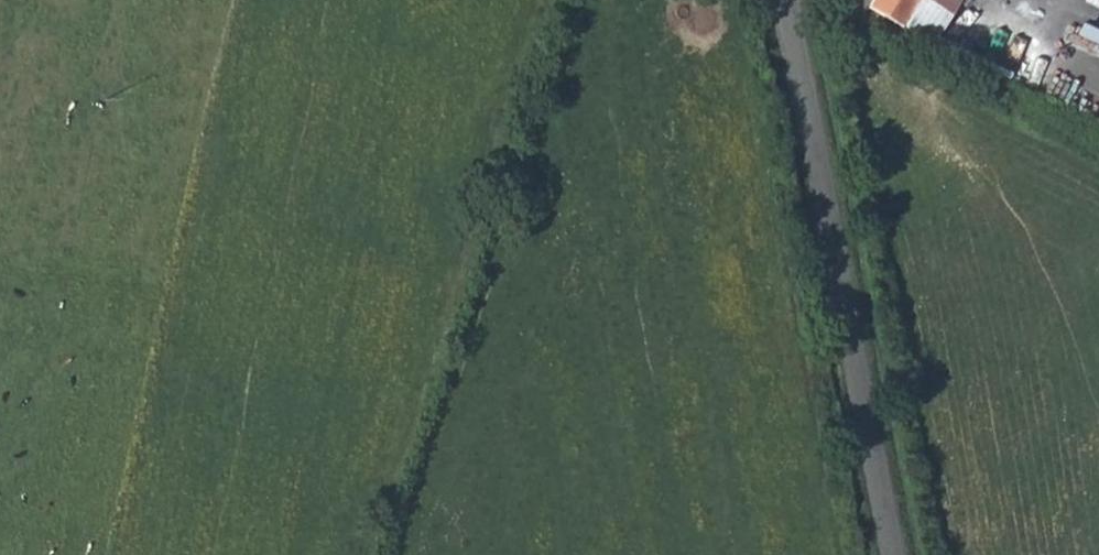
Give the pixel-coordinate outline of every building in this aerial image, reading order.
[(868,7),(902,25),(915,0),(872,0),(868,7)] [(948,12),(955,0),(925,0),(948,12)]
